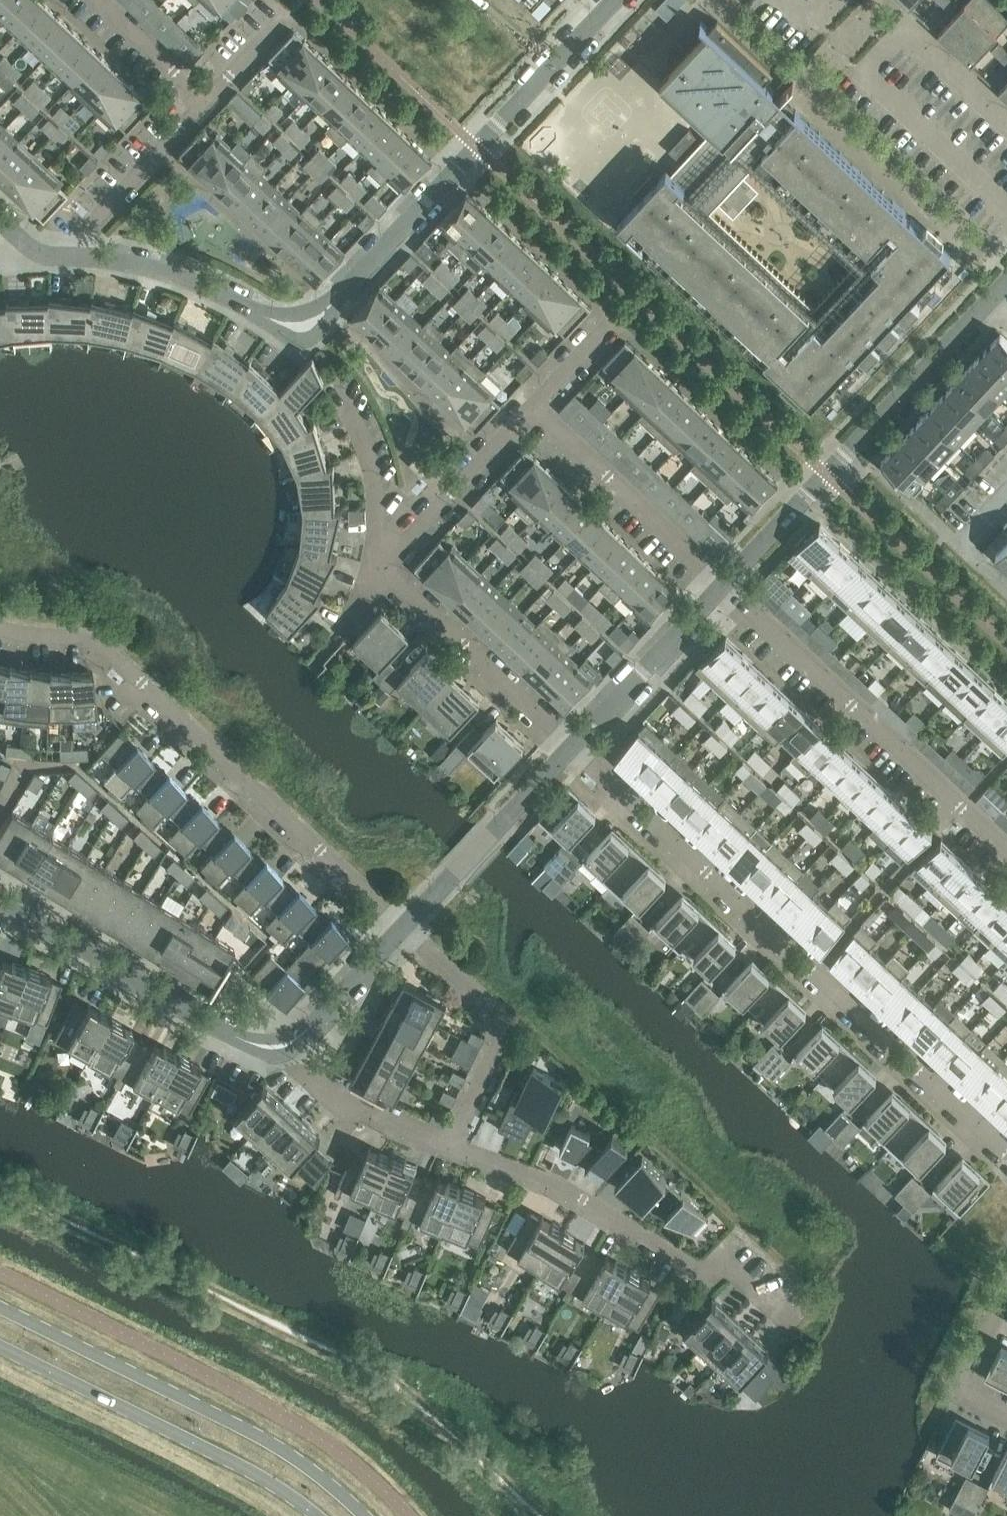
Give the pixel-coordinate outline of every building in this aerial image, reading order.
[(2,20),(20,0),(0,0),(0,18),(2,20)] [(16,33),(44,3),(40,0),(20,0),(2,20),(16,33)] [(127,5),(134,11),(144,0),(132,0),(127,5)] [(220,13),(223,10),(233,19),(250,0),(206,0),(220,13)] [(543,17),(559,0),(525,0),(543,17)] [(660,9),(672,16),(682,0),(666,0),(660,9)] [(954,49),(995,5),(989,0),(969,0),(938,33),(954,49)] [(950,11),(957,4),(953,0),(942,0),(940,2),(950,11)] [(16,33),(30,46),(58,16),(44,3),(16,33)] [(970,64),(1006,25),(1006,17),(995,5),(954,49),(970,64)] [(165,12),(159,6),(145,21),(151,27),(165,12)] [(30,46),(44,59),(72,29),(58,16),(30,46)] [(743,339),(746,341),(764,359),(764,358),(785,377),(812,403),(951,254),(893,200),(884,192),(882,190),(883,190),(864,173),(861,171),(861,170),(843,153),(840,151),(822,133),(819,131),(801,114),(800,114),(796,109),(795,110),(782,97),(794,83),(793,82),(781,96),(774,89),(765,81),(773,72),(717,20),(661,81),(712,129),(702,141),(689,129),(688,130),(690,131),(672,151),(670,149),(669,150),(682,162),(672,173),(667,169),(660,176),(653,170),(631,194),(637,200),(618,221),(630,232),(630,233),(638,241),(640,242),(640,243),(659,260),(662,262),(661,262),(680,280),(683,282),(682,282),(701,300),(701,299),(704,302),(703,302),(722,319),(725,321),(724,322),(743,339)] [(44,59),(58,72),(86,42),(72,29),(44,59)] [(276,70),(291,84),(319,54),(294,31),(269,57),(279,67),(276,70)] [(58,72),(72,85),(100,56),(86,42),(58,72)] [(205,49),(198,43),(184,58),(191,64),(205,49)] [(1001,59),(1006,53),(1006,51),(998,43),(992,50),(1001,59)] [(291,84),(305,97),(333,67),(319,54),(291,84)] [(0,60),(0,68),(5,72),(13,64),(4,56),(0,60)] [(72,85),(86,99),(114,69),(100,56),(72,85)] [(13,64),(5,72),(14,81),(22,73),(13,64)] [(305,97),(319,110),(347,80),(333,67),(305,97)] [(86,99),(100,112),(128,82),(114,69),(86,99)] [(0,78),(0,83),(6,89),(14,81),(5,72),(0,78)] [(242,87),(250,95),(259,84),(251,77),(242,87)] [(26,88),(35,97),(43,88),(34,80),(26,88)] [(325,129),(326,131),(361,94),(347,80),(319,110),(332,122),(325,129)] [(128,82),(100,112),(114,125),(118,122),(128,131),(152,105),(128,82)] [(1006,98),(1006,82),(999,91),(1006,98)] [(43,88),(35,97),(44,105),(51,96),(43,88)] [(14,100),(23,109),(31,101),(22,92),(14,100)] [(253,125),(254,123),(262,114),(246,99),(238,92),(228,102),(253,125)] [(326,131),(340,144),(375,107),(361,94),(326,131)] [(31,101),(23,109),(32,117),(40,109),(31,101)] [(266,110),(276,120),(284,111),(274,102),(266,110)] [(53,114),(63,123),(71,115),(61,105),(53,114)] [(348,138),(361,150),(389,120),(375,107),(340,144),(341,145),(348,138)] [(262,114),(254,123),(264,132),(272,124),(262,114)] [(71,115),(63,123),(72,132),(80,123),(71,115)] [(42,126),(52,135),(59,127),(49,118),(42,126)] [(285,128),(294,137),(302,129),(293,120),(285,128)] [(367,169),(368,170),(403,133),(389,120),(361,150),(374,162),(367,169)] [(59,127),(52,135),(61,144),(69,136),(59,127)] [(179,154),(204,177),(232,147),(217,133),(214,136),(204,127),(179,154)] [(20,141),(6,128),(0,134),(0,162),(20,141)] [(302,129),(294,137),(303,145),(311,137),(302,129)] [(274,141),(283,149),(290,141),(281,133),(274,141)] [(368,170),(382,183),(417,146),(403,133),(368,170)] [(6,184),(34,154),(20,141),(0,162),(0,179),(6,184)] [(94,151),(102,159),(112,149),(104,141),(94,151)] [(290,141),(283,149),(292,158),(299,149),(290,141)] [(417,146),(382,183),(383,184),(390,177),(404,190),(432,160),(417,146)] [(204,177),(218,190),(253,153),(252,152),(245,159),(232,147),(204,177)] [(319,149),(311,157),(320,165),(328,157),(319,149)] [(218,190),(232,203),(267,166),(253,153),(218,190)] [(6,184),(20,197),(48,167),(34,154),(6,184)] [(80,166),(88,174),(98,163),(90,156),(80,166)] [(304,165),(313,173),(320,165),(311,157),(304,165)] [(328,157),(320,165),(329,174),(337,165),(328,157)] [(320,165),(313,173),(322,182),(329,174),(320,165)] [(232,203),(246,216),(274,186),(261,174),(268,167),(267,166),(232,203)] [(48,167),(20,197),(44,220),(69,194),(59,185),(63,181),(48,167)] [(341,181),(350,189),(358,181),(349,173),(341,181)] [(358,181),(350,189),(359,197),(367,189),(358,181)] [(330,193),(339,202),(346,193),(337,185),(330,193)] [(246,216),(260,229),(288,199),(274,186),(246,216)] [(346,193),(339,202),(348,210),(355,202),(346,193)] [(364,202),(379,216),(388,207),(373,193),(364,202)] [(447,243),(448,244),(482,207),(467,193),(439,223),(453,236),(447,243)] [(260,229),(274,242),(309,205),(308,204),(301,211),(288,199),(260,229)] [(274,242),(288,256),(323,218),(309,205),(274,242)] [(448,244),(462,257),(496,220),(482,207),(448,244)] [(358,223),(366,230),(375,220),(367,213),(358,223)] [(288,256),(302,269),(331,239),(317,226),(324,219),(323,218),(288,256)] [(462,257),(476,270),(510,233),(496,220),(462,257)] [(483,264),(496,277),(524,247),(510,233),(476,270),(477,271),(483,264)] [(331,239),(302,269),(317,282),(345,252),(331,239)] [(415,249),(423,257),(432,247),(424,240),(415,249)] [(496,277),(510,290),(538,260),(524,247),(496,277)] [(402,263),(410,271),(419,261),(411,254),(402,263)] [(435,268),(444,276),(451,268),(442,260),(435,268)] [(510,290),(524,303),(552,273),(538,260),(510,290)] [(451,268),(444,276),(452,285),(460,277),(451,268)] [(423,280),(432,289),(440,281),(431,272),(423,280)] [(524,303),(538,316),(567,286),(552,273),(524,303)] [(81,280),(80,289),(91,290),(92,282),(81,280)] [(440,281),(432,289),(441,297),(449,289),(440,281)] [(353,316),(368,330),(396,300),(381,286),(353,316)] [(567,286),(538,316),(553,330),(556,326),(566,335),(591,309),(567,286)] [(468,288),(461,296),(470,305),(477,296),(468,288)] [(453,304),(462,313),(470,305),(461,296),(453,304)] [(477,296),(470,305),(478,313),(486,305),(477,296)] [(13,338),(51,335),(50,300),(50,302),(8,303),(13,338)] [(51,335),(89,336),(93,302),(92,301),(92,304),(50,300),(51,335)] [(368,330),(382,343),(410,313),(396,300),(368,330)] [(89,336),(127,343),(135,309),(134,309),(134,311),(93,302),(89,336)] [(13,338),(8,303),(7,303),(7,306),(0,307),(0,341),(13,338)] [(470,305),(462,313),(471,321),(478,313),(470,305)] [(127,343),(163,354),(176,322),(175,321),(174,324),(135,309),(127,343)] [(490,320),(500,329),(507,321),(498,312),(490,320)] [(382,343),(396,356),(430,319),(429,318),(423,325),(410,313),(382,343)] [(396,356),(410,369),(444,332),(430,319),(396,356)] [(507,321),(500,329),(509,338),(517,330),(507,321)] [(163,354),(198,370),(215,339),(214,339),(213,341),(176,322),(163,354)] [(478,332),(488,341),(496,333),(486,324),(478,332)] [(410,369),(424,382),(458,345),(457,344),(451,351),(439,340),(445,333),(444,332),(410,369)] [(496,333),(488,341),(498,350),(505,342),(496,333)] [(985,349),(1006,370),(1006,339),(1001,333),(985,349)] [(198,370),(231,390),(251,362),(250,361),(248,364),(215,339),(198,370)] [(610,378),(628,396),(654,368),(626,341),(603,365),(613,375),(610,378)] [(424,382),(438,395),(472,358),(458,345),(424,382)] [(530,357),(538,365),(548,355),(540,347),(530,357)] [(971,365),(1001,394),(1006,388),(1006,370),(985,349),(971,365)] [(260,415),(283,443),(315,423),(315,422),(310,425),(299,408),(324,380),(313,356),(281,390),(282,391),(260,415)] [(438,395),(452,408),(486,371),(472,358),(438,395)] [(231,390),(260,415),(282,391),(281,390),(251,362),(231,390)] [(517,372),(525,380),(534,369),(526,362),(517,372)] [(971,365),(956,381),(986,410),(1001,394),(971,365)] [(638,418),(639,419),(671,384),(654,368),(628,396),(644,411),(638,418)] [(486,371),(452,408),(477,431),(501,405),(491,396),(501,385),(486,371)] [(956,381),(941,397),(972,425),(986,410),(956,381)] [(639,419),(657,435),(689,400),(671,384),(639,419)] [(588,438),(604,421),(575,393),(559,410),(588,438)] [(941,397),(926,412),(957,441),(972,425),(941,397)] [(657,435),(674,451),(706,417),(689,400),(657,435)] [(926,412),(912,428),(942,457),(957,441),(926,412)] [(690,467),(692,468),(724,433),(706,417),(674,451),(675,452),(681,445),(697,460),(690,467)] [(588,438),(606,454),(622,437),(604,421),(588,438)] [(283,443),(298,476),(334,465),(334,463),(328,465),(315,423),(283,443)] [(1005,427),(994,439),(994,440),(996,438),(1003,445),(1002,446),(1002,447),(1006,441),(1006,429),(1005,427)] [(912,428),(897,444),(928,473),(942,457),(912,428)] [(692,468),(709,484),(742,450),(724,433),(692,468)] [(606,454),(623,471),(639,454),(622,437),(606,454)] [(928,473),(897,444),(882,460),(912,489),(928,473)] [(987,447),(976,459),(984,466),(995,454),(993,456),(986,449),(987,447)] [(514,507),(516,508),(550,472),(525,448),(501,475),(511,484),(507,487),(521,500),(514,507)] [(709,484),(727,501),(759,466),(742,450),(709,484)] [(623,471),(641,487),(657,470),(639,454),(623,471)] [(412,463),(421,472),(429,464),(419,455),(412,463)] [(984,466),(976,459),(964,471),(965,471),(966,470),(974,476),(972,478),(984,466)] [(298,476),(304,512),(342,510),(342,509),(336,509),(334,465),(298,476)] [(759,466),(727,501),(728,501),(734,494),(751,511),(777,483),(759,466)] [(641,487),(658,503),(674,486),(657,470),(641,487)] [(516,508),(530,522),(564,485),(550,472),(516,508)] [(958,478),(946,490),(954,498),(966,486),(965,485),(964,487),(956,480),(958,478)] [(537,515),(550,528),(578,498),(564,485),(530,522),(537,515)] [(658,503),(676,520),(692,503),(674,486),(658,503)] [(954,498),(946,490),(935,502),(935,503),(937,501),(944,508),(943,510),(954,498)] [(472,505),(480,513),(490,502),(482,495),(472,505)] [(550,528),(564,541),(592,511),(578,498),(550,528)] [(676,520),(694,536),(710,519),(692,503),(676,520)] [(365,509),(349,509),(349,521),(365,521),(365,509)] [(304,512),(301,548),(337,556),(338,555),(332,553),(342,510),(304,512)] [(458,520),(466,528),(476,517),(468,510),(458,520)] [(564,541),(578,554),(606,524),(592,511),(564,541)] [(694,536),(717,558),(733,541),(710,519),(694,536)] [(501,533),(511,541),(518,533),(509,524),(501,533)] [(578,554),(592,567),(620,537),(606,524),(578,554)] [(806,533),(795,545),(798,547),(796,549),(797,550),(816,567),(809,574),(810,575),(839,544),(840,542),(821,525),(820,524),(809,535),(806,533)] [(518,533),(511,541),(520,550),(528,542),(518,533)] [(490,545),(499,554),(507,546),(497,537),(490,545)] [(598,586),(600,587),(634,550),(620,537),(592,567),(605,579),(598,586)] [(415,567),(439,590),(467,560),(453,546),(449,550),(439,540),(415,567)] [(839,544),(810,575),(829,593),(858,562),(859,560),(840,542),(839,544)] [(1006,565),(1006,543),(996,555),(1006,565)] [(507,546),(499,554),(509,563),(516,555),(507,546)] [(301,548),(288,582),(321,599),(322,598),(317,595),(337,556),(301,548)] [(600,587),(614,600),(648,564),(634,550),(600,587)] [(536,553),(528,562),(537,570),(544,562),(536,553)] [(439,590),(453,603),(481,573),(467,560),(439,590)] [(858,562),(829,593),(848,611),(877,580),(878,578),(859,560),(858,562)] [(520,570),(529,578),(537,570),(528,562),(520,570)] [(544,562),(537,570),(546,578),(553,570),(544,562)] [(621,594),(634,607),(662,577),(648,564),(614,600),(615,601),(621,594)] [(537,570),(529,578),(538,586),(546,578),(537,570)] [(453,603),(467,616),(495,586),(481,573),(453,603)] [(662,577),(634,607),(649,620),(677,590),(662,577)] [(558,586),(567,594),(574,586),(566,578),(558,586)] [(877,580),(848,611),(867,629),(896,598),(898,596),(878,578),(877,580)] [(784,581),(764,603),(775,612),(782,604),(795,591),(784,581)] [(321,599),(288,582),(267,612),(290,633),(321,599)] [(467,616),(481,629),(509,599),(495,586),(467,616)] [(574,586),(567,594),(576,602),(584,594),(574,586)] [(546,598),(555,606),(563,598),(554,590),(546,598)] [(896,598),(867,629),(887,647),(916,616),(917,614),(898,596),(896,598)] [(563,598),(555,606),(564,615),(572,607),(563,598)] [(481,629),(495,642),(523,612),(509,599),(481,629)] [(587,613),(595,620),(602,612),(594,604),(587,613)] [(373,675),(382,683),(402,661),(397,666),(389,659),(409,637),(408,635),(405,638),(391,624),(393,621),(382,611),(354,642),(381,667),(373,675)] [(495,642),(509,655),(544,618),(543,618),(536,625),(523,612),(495,642)] [(602,612),(595,620),(604,629),(612,621),(602,612)] [(791,612),(783,620),(794,630),(801,622),(791,612)] [(916,616),(887,647),(906,665),(935,634),(936,633),(917,614),(916,616)] [(811,632),(804,640),(813,648),(821,640),(829,631),(835,625),(825,616),(820,623),(811,632)] [(575,625),(583,633),(591,624),(583,617),(575,625)] [(509,655),(523,669),(558,632),(544,618),(509,655)] [(801,622),(794,630),(804,640),(811,632),(801,622)] [(591,624),(583,633),(593,642),(600,634),(591,624)] [(523,669),(537,682),(572,645),(558,632),(523,669)] [(935,634),(906,665),(925,683),(954,652),(956,651),(936,633),(935,634)] [(620,643),(628,651),(637,641),(629,634),(620,643)] [(696,669),(712,685),(742,654),(743,652),(727,638),(726,637),(715,649),(712,646),(701,658),(704,660),(696,669)] [(537,682),(551,695),(580,665),(567,653),(573,646),(572,645),(537,682)] [(606,658),(614,665),(623,655),(615,648),(606,658)] [(830,648),(822,657),(832,666),(840,658),(830,648)] [(954,652),(925,683),(926,684),(945,701),(974,670),(975,669),(956,651),(954,652)] [(398,683),(425,708),(453,677),(452,676),(450,679),(435,665),(437,662),(426,652),(405,675),(397,667),(402,662),(402,661),(382,683),(391,691),(398,683)] [(742,654),(712,685),(728,699),(757,668),(759,667),(743,652),(742,654)] [(840,658),(832,666),(842,676),(850,668),(840,658)] [(580,665),(551,695),(566,709),(594,679),(580,665)] [(23,723),(28,671),(8,667),(0,706),(0,720),(23,723)] [(757,668),(728,699),(744,714),(773,683),(774,682),(759,667),(757,668)] [(974,670),(945,701),(963,718),(964,719),(993,688),(994,687),(975,669),(974,670)] [(28,671),(23,723),(48,725),(49,716),(50,672),(28,671)] [(92,671),(71,673),(72,716),(97,714),(92,671)] [(71,673),(50,672),(49,716),(72,716),(71,673)] [(453,677),(425,708),(451,733),(480,702),(469,692),(467,695),(452,681),(454,678),(453,677)] [(773,683),(744,714),(760,729),(789,698),(790,697),(774,682),(773,683)] [(381,683),(370,695),(379,704),(390,692),(381,683)] [(868,685),(861,693),(871,702),(879,694),(868,685)] [(964,719),(983,737),(1006,712),(1006,699),(994,687),(993,688),(964,719)] [(684,698),(692,706),(700,698),(692,690),(684,698)] [(879,694),(871,702),(881,712),(889,704),(879,694)] [(789,698),(760,729),(776,744),(805,713),(806,711),(790,697),(789,698)] [(700,698),(692,706),(700,714),(708,705),(700,698)] [(673,711),(681,719),(688,710),(680,703),(673,711)] [(688,710),(681,719),(689,726),(696,718),(688,710)] [(805,713),(776,744),(783,737),(797,751),(790,758),(791,758),(820,727),(822,726),(806,711),(805,713)] [(983,737),(1003,756),(1006,752),(1006,712),(983,737)] [(450,771),(470,750),(495,774),(524,744),(513,734),(511,736),(496,722),(498,720),(497,718),(483,733),(474,725),(440,762),(450,771)] [(716,728),(724,736),(732,727),(723,720),(716,728)] [(899,729),(910,739),(917,730),(907,721),(899,729)] [(627,743),(616,755),(617,756),(632,770),(633,769),(662,738),(646,723),(639,730),(638,731),(635,729),(624,741),(627,743)] [(820,727),(791,758),(807,773),(836,742),(837,741),(822,726),(820,727)] [(732,727),(724,736),(732,743),(740,735),(732,727)] [(910,739),(920,748),(927,740),(917,730),(910,739)] [(121,797),(134,783),(152,762),(118,732),(87,767),(89,768),(101,754),(116,767),(103,781),(121,797)] [(704,740),(712,748),(720,740),(712,732),(704,740)] [(633,769),(632,770),(648,785),(649,784),(672,760),(678,753),(662,738),(633,769)] [(444,740),(431,754),(440,762),(453,748),(444,740)] [(720,740),(712,748),(720,756),(728,747),(720,740)] [(836,742),(807,773),(808,774),(814,767),(829,781),(852,757),(853,756),(837,741),(836,742)] [(5,756),(19,757),(20,746),(6,744),(5,756)] [(20,746),(19,757),(33,759),(34,747),(20,746)] [(73,759),(73,748),(59,749),(60,760),(73,759)] [(87,748),(73,748),(73,759),(88,759),(87,748)] [(747,757),(755,765),(763,757),(755,749),(747,757)] [(649,784),(648,785),(664,800),(665,799),(694,768),(678,753),(672,760),(649,784)] [(852,757),(829,781),(845,796),(868,772),(869,770),(853,756),(852,757)] [(763,757),(755,765),(763,773),(771,764),(763,757)] [(938,765),(948,775),(956,767),(946,757),(938,765)] [(5,779),(11,766),(1,761),(0,763),(0,777),(5,779)] [(153,826),(166,812),(184,791),(152,762),(134,783),(148,796),(135,810),(153,826)] [(736,770),(744,778),(752,769),(743,762),(736,770)] [(948,775),(958,784),(966,776),(956,767),(948,775)] [(665,799),(664,800),(680,815),(681,813),(710,782),(694,768),(665,799)] [(752,769),(744,778),(752,785),(760,777),(752,769)] [(868,772),(845,796),(861,810),(884,786),(885,785),(869,770),(868,772)] [(27,786),(37,792),(44,780),(35,774),(27,786)] [(64,782),(75,793),(78,788),(82,784),(71,774),(64,782)] [(784,781),(777,789),(785,797),(793,789),(784,781)] [(681,813),(680,815),(695,829),(696,828),(726,797),(725,796),(710,782),(681,813)] [(78,788),(75,793),(85,801),(92,793),(82,784),(78,788)] [(884,786),(861,810),(877,825),(899,801),(901,800),(885,785),(884,786)] [(568,787),(539,819),(540,819),(565,843),(562,847),(571,855),(582,844),(574,836),(594,815),(596,812),(569,786),(568,787)] [(769,797),(777,805),(785,797),(777,789),(769,797)] [(793,789),(785,797),(793,804),(801,796),(793,789)] [(185,855),(198,841),(216,820),(184,791),(166,812),(181,825),(168,839),(185,855)] [(696,828),(695,829),(711,844),(712,843),(741,812),(726,797),(696,828)] [(785,797),(777,805),(786,812),(793,804),(785,797)] [(877,825),(870,832),(886,847),(915,816),(916,815),(901,800),(899,801),(877,825)] [(985,810),(996,819),(1003,811),(993,801),(985,810)] [(96,812),(108,822),(110,817),(115,813),(104,803),(96,812)] [(811,817),(819,824),(826,816),(818,808),(811,817)] [(5,864),(31,823),(12,811),(0,829),(0,860),(5,864)] [(1006,829),(1006,828),(1006,815),(1003,811),(996,819),(1006,829)] [(712,843),(711,844),(727,859),(728,858),(757,827),(741,812),(712,843)] [(110,817),(108,822),(117,830),(125,822),(115,813),(110,817)] [(915,816),(886,847),(902,862),(909,855),(933,830),(932,829),(916,815),(915,816)] [(826,816),(819,824),(827,832),(834,824),(826,816)] [(221,881),(231,870),(249,850),(216,820),(198,841),(213,854),(200,868),(205,873),(202,876),(224,896),(230,889),(221,881)] [(799,829),(807,837),(815,828),(807,821),(799,829)] [(5,864),(24,875),(49,834),(31,823),(5,864)] [(728,858),(727,859),(743,874),(744,872),(773,841),(772,841),(758,827),(757,827),(728,858)] [(815,828),(807,837),(815,844),(823,836),(815,828)] [(583,860),(609,885),(639,853),(620,835),(619,837),(611,830),(583,860)] [(129,841),(141,851),(143,847),(148,842),(137,833),(129,841)] [(24,875),(42,886),(68,845),(49,834),(24,875)] [(842,846),(850,854),(858,845),(850,838),(842,846)] [(941,838),(911,870),(928,886),(957,855),(958,853),(942,839),(941,838)] [(510,851),(509,852),(513,857),(518,861),(519,860),(528,850),(528,849),(519,841),(511,850),(510,851)] [(744,872),(743,874),(758,888),(760,887),(789,856),(773,841),(744,872)] [(143,847),(141,851),(150,860),(158,851),(148,842),(143,847)] [(42,886),(60,898),(86,857),(68,845),(42,886)] [(858,845),(850,854),(858,861),(866,853),(858,845)] [(562,847),(545,865),(554,874),(571,855),(562,847)] [(250,913),(263,899),(281,879),(249,850),(231,870),(245,883),(233,897),(250,913)] [(830,859),(839,866),(846,858),(838,850),(830,859)] [(639,853),(609,885),(637,910),(664,880),(657,873),(658,871),(639,853)] [(957,855),(928,886),(943,901),(972,869),(974,868),(958,853),(957,855)] [(571,856),(554,874),(563,882),(580,864),(571,856)] [(760,887),(758,888),(774,903),(775,902),(804,871),(789,856),(760,887)] [(60,898),(79,909),(104,868),(86,857),(60,898)] [(846,858),(839,866),(847,874),(854,866),(846,858)] [(866,868),(874,876),(882,868),(873,860),(866,868)] [(162,871),(174,881),(176,876),(180,872),(170,862),(162,871)] [(79,909),(97,921),(123,880),(104,868),(79,909)] [(972,869),(943,901),(959,915),(988,884),(989,883),(974,868),(972,869)] [(775,902),(774,903),(790,918),(791,917),(814,893),(799,878),(805,871),(804,871),(775,902)] [(176,876),(174,881),(183,889),(191,881),(180,872),(176,876)] [(854,881),(862,888),(870,880),(862,873),(854,881)] [(283,942),(295,928),(314,908),(281,879),(263,899),(278,912),(265,926),(283,942)] [(97,921),(116,932),(141,891),(123,880),(97,921)] [(988,884),(959,915),(975,930),(1004,899),(1005,898),(989,883),(988,884)] [(116,932),(134,944),(160,903),(141,891),(116,932)] [(195,900),(206,910),(209,906),(213,901),(203,892),(195,900)] [(899,900),(907,907),(915,899),(907,892),(899,900)] [(791,917),(790,918),(806,933),(807,931),(836,900),(835,900),(829,907),(814,893),(791,917)] [(680,951),(685,946),(685,945),(709,919),(690,901),(689,903),(681,895),(653,925),(680,951)] [(975,930),(991,945),(1006,927),(1006,899),(1005,898),(1004,899),(975,930)] [(915,899),(907,907),(916,915),(923,907),(915,899)] [(807,931),(806,933),(821,947),(822,948),(852,916),(836,900),(807,931)] [(209,906),(206,910),(216,919),(223,910),(213,901),(209,906)] [(134,944),(153,955),(178,914),(160,903),(134,944)] [(888,912),(896,920),(904,912),(895,904),(888,912)] [(310,941),(298,954),(316,970),(346,937),(314,908),(295,928),(310,941)] [(904,912),(896,920),(904,927),(912,919),(904,912)] [(615,931),(624,939),(641,921),(632,913),(615,931)] [(153,955),(171,967),(197,926),(178,914),(153,955)] [(685,945),(685,946),(711,969),(706,975),(707,976),(735,946),(727,938),(728,937),(709,919),(685,945)] [(641,921),(624,939),(633,948),(650,930),(641,921)] [(931,929),(939,937),(947,929),(939,921),(931,929)] [(861,924),(831,956),(832,957),(848,972),(849,970),(878,939),(861,924)] [(171,967),(189,978),(215,937),(197,926),(171,967)] [(991,945),(1006,960),(1006,959),(1006,927),(991,945)] [(947,929),(939,937),(947,944),(955,936),(947,929)] [(919,942),(928,949),(935,941),(927,933),(919,942)] [(215,937),(189,978),(209,990),(234,949),(215,937)] [(240,950),(248,957),(258,947),(249,939),(240,950)] [(849,970),(848,972),(863,986),(864,985),(894,954),(893,953),(886,960),(872,947),(878,940),(878,939),(849,970)] [(935,941),(928,949),(936,957),(943,949),(935,941)] [(968,953),(961,961),(969,969),(976,960),(968,953)] [(316,970),(298,954),(286,968),(270,954),(252,974),(285,1004),(316,970)] [(864,985),(863,986),(879,1001),(880,1000),(909,969),(894,954),(864,985)] [(976,960),(969,969),(977,976),(984,968),(976,960)] [(10,1012),(27,967),(26,966),(26,967),(13,962),(11,966),(0,961),(0,1018),(7,1020),(10,1012)] [(729,987),(755,1011),(779,984),(761,967),(759,968),(751,961),(723,991),(724,992),(729,987)] [(953,969),(961,977),(969,969),(961,961),(953,969)] [(10,1012),(11,1011),(46,1024),(62,984),(39,975),(41,972),(27,967),(10,1012)] [(880,1000),(879,1001),(895,1016),(896,1015),(919,991),(903,976),(910,969),(909,969),(880,1000)] [(969,969),(961,977),(969,984),(977,976),(969,969)] [(685,997),(694,1005),(711,987),(702,978),(685,997)] [(1002,996),(1006,991),(1006,985),(1002,980),(994,988),(1002,996)] [(405,981),(394,1001),(436,1024),(447,1004),(405,981)] [(779,984),(755,1011),(781,1035),(776,1040),(777,1041),(805,1011),(797,1004),(798,1002),(779,984)] [(711,987),(694,1005),(703,1014),(721,995),(711,987)] [(896,1015),(895,1016),(911,1031),(912,1029),(934,1005),(933,1005),(919,991),(896,1015)] [(983,1001),(991,1008),(998,1000),(990,993),(983,1001)] [(912,1029),(911,1031),(926,1046),(928,1044),(957,1013),(956,1012),(940,998),(933,1005),(934,1005),(912,1029)] [(998,1000),(991,1008),(999,1016),(1006,1008),(998,1000)] [(87,1058),(87,1059),(111,1016),(98,1009),(96,1012),(75,1001),(54,1039),(87,1057),(87,1058)] [(394,1001),(384,1020),(426,1043),(436,1024),(394,1001)] [(928,1044),(926,1046),(942,1060),(943,1059),(972,1028),(957,1013),(928,1044)] [(113,1083),(116,1085),(142,1039),(121,1028),(123,1025),(111,1018),(112,1017),(111,1016),(87,1059),(117,1075),(113,1083)] [(384,1020),(373,1039),(416,1062),(426,1043),(384,1020)] [(799,1052),(825,1076),(849,1050),(831,1032),(829,1034),(821,1027),(793,1057),(794,1057),(799,1052)] [(943,1059),(942,1060),(958,1075),(959,1074),(988,1043),(988,1042),(981,1049),(967,1036),(973,1029),(972,1028),(943,1059)] [(468,1040),(480,1047),(485,1037),(472,1030),(468,1040)] [(468,1040),(462,1038),(452,1057),(471,1066),(480,1047),(468,1040)] [(125,1079),(154,1096),(178,1053),(177,1053),(176,1054),(164,1048),(162,1051),(142,1039),(116,1085),(120,1087),(125,1079)] [(373,1039),(363,1058),(406,1081),(416,1062),(373,1039)] [(959,1074),(958,1075),(974,1090),(975,1088),(1004,1057),(988,1043),(959,1074)] [(755,1062),(764,1071),(781,1052),(773,1044),(755,1062)] [(849,1050),(825,1076),(851,1101),(846,1106),(847,1107),(875,1077),(867,1070),(869,1068),(849,1050)] [(781,1052),(764,1071),(773,1079),(791,1061),(781,1052)] [(178,1053),(154,1096),(155,1096),(155,1095),(189,1114),(210,1076),(189,1064),(190,1061),(178,1053)] [(974,1090),(990,1105),(991,1103),(1006,1086),(1006,1060),(1004,1057),(975,1088),(974,1090)] [(406,1081),(363,1058),(352,1078),(395,1101),(406,1081)] [(524,1141),(537,1113),(545,1118),(563,1081),(534,1068),(522,1092),(517,1089),(498,1128),(524,1141)] [(449,1080),(462,1086),(466,1076),(454,1070),(449,1080)] [(219,1083),(213,1094),(222,1099),(226,1097),(230,1088),(219,1083)] [(251,1133),(252,1134),(283,1101),(273,1091),(271,1093),(264,1087),(266,1085),(265,1084),(234,1117),(237,1119),(239,1117),(253,1131),(251,1133)] [(990,1105),(1005,1119),(1006,1118),(1006,1117),(1006,1086),(991,1103),(990,1105)] [(439,1099),(452,1106),(457,1095),(444,1089),(439,1099)] [(863,1122),(890,1147),(920,1115),(901,1098),(899,1100),(891,1092),(863,1122)] [(269,1150),(270,1151),(301,1118),(291,1108),(289,1109),(282,1103),(284,1102),(283,1101),(252,1134),(254,1135),(256,1133),(271,1147),(269,1150)] [(77,1120),(92,1128),(91,1129),(92,1130),(103,1109),(102,1109),(101,1111),(90,1105),(89,1109),(84,1106),(77,1120)] [(825,1128),(834,1136),(852,1118),(842,1109),(825,1128)] [(430,1120),(443,1126),(447,1116),(435,1110),(430,1120)] [(920,1115),(890,1147),(917,1172),(945,1143),(937,1135),(939,1133),(920,1115)] [(301,1118),(270,1151),(272,1152),(274,1150),(285,1160),(283,1162),(289,1168),(320,1135),(308,1124),(307,1126),(300,1120),(302,1118),(301,1118)] [(852,1118),(834,1136),(843,1145),(861,1126),(852,1118)] [(111,1136),(126,1145),(125,1146),(126,1146),(137,1126),(136,1128),(125,1122),(123,1125),(119,1123),(111,1136)] [(589,1160),(587,1162),(586,1163),(601,1177),(628,1149),(613,1134),(610,1137),(600,1128),(591,1137),(590,1136),(591,1133),(572,1124),(560,1149),(579,1158),(580,1156),(589,1160)] [(171,1146),(187,1152),(186,1153),(187,1153),(196,1132),(195,1132),(194,1134),(183,1129),(182,1133),(177,1131),(171,1146)] [(373,1202),(374,1202),(392,1158),(379,1152),(378,1155),(355,1146),(335,1194),(339,1196),(343,1188),(373,1201),(373,1202)] [(316,1149),(298,1168),(318,1186),(332,1164),(316,1149)] [(707,1217),(643,1157),(615,1186),(693,1233),(693,1232),(706,1218),(707,1217)] [(401,1224),(405,1225),(426,1177),(404,1168),(405,1165),(393,1159),(393,1158),(392,1158),(374,1202),(405,1215),(401,1224)] [(969,1165),(961,1158),(933,1187),(961,1213),(990,1181),(971,1163),(969,1165)] [(895,1193),(904,1202),(922,1183),(913,1175),(895,1193)] [(413,1219),(444,1232),(463,1187),(462,1187),(462,1188),(449,1183),(447,1186),(426,1177),(405,1225),(409,1227),(413,1219)] [(922,1183),(904,1202),(914,1210),(931,1192),(922,1183)] [(463,1187),(444,1232),(445,1232),(445,1231),(480,1246),(497,1206),(475,1197),(476,1193),(463,1187)] [(539,1270),(564,1229),(552,1221),(550,1224),(529,1212),(507,1249),(539,1269),(539,1270)] [(564,1295),(568,1298),(595,1253),(574,1240),(576,1237),(564,1230),(565,1229),(564,1229),(539,1270),(568,1288),(564,1295)] [(335,1249),(350,1255),(350,1256),(351,1257),(360,1235),(359,1235),(358,1237),(347,1232),(345,1236),(341,1234),(335,1249)] [(369,1265),(385,1272),(384,1273),(385,1274),(394,1253),(393,1252),(392,1254),(381,1249),(380,1253),(375,1251),(369,1265)] [(576,1292),(605,1309),(630,1268),(629,1268),(628,1269),(616,1262),(615,1265),(595,1253),(568,1298),(571,1300),(576,1292)] [(403,1283),(419,1289),(418,1290),(419,1291),(428,1270),(427,1269),(427,1271),(415,1266),(414,1270),(409,1268),(403,1283)] [(630,1268),(605,1309),(606,1310),(606,1309),(639,1328),(661,1291),(640,1279),(642,1276),(630,1268)] [(446,1302),(461,1310),(460,1311),(461,1311),(471,1290),(470,1290),(470,1292),(459,1286),(457,1290),(453,1288),(446,1302)] [(700,1347),(701,1348),(732,1315),(721,1305),(719,1307),(713,1301),(715,1299),(713,1298),(682,1331),(685,1333),(687,1331),(702,1345),(700,1347)] [(488,1322),(502,1330),(502,1331),(503,1332),(514,1312),(513,1311),(512,1313),(502,1307),(500,1311),(496,1308),(488,1322)] [(718,1364),(719,1365),(750,1332),(739,1322),(737,1323),(731,1317),(732,1316),(732,1315),(701,1348),(702,1349),(704,1347),(720,1361),(718,1364)] [(522,1339),(537,1347),(536,1348),(537,1349),(549,1329),(548,1329),(547,1330),(536,1324),(534,1328),(530,1325),(522,1339)] [(660,1325),(655,1335),(665,1340),(670,1330),(660,1325)] [(750,1332),(719,1365),(720,1366),(722,1364),(733,1374),(731,1376),(737,1382),(768,1349),(757,1338),(755,1340),(749,1334),(750,1332)] [(642,1333),(633,1349),(642,1354),(650,1338),(642,1333)] [(557,1355),(571,1364),(570,1365),(571,1365),(583,1346),(582,1346),(581,1347),(571,1341),(569,1344),(565,1342),(557,1355)] [(985,1378),(1006,1389),(1006,1346),(1005,1345),(1000,1355),(998,1354),(985,1378)] [(619,1366),(634,1373),(634,1374),(644,1353),(643,1353),(643,1355),(632,1350),(630,1353),(625,1351),(619,1366)] [(770,1354),(764,1361),(774,1370),(781,1363),(770,1354)] [(689,1384),(684,1390),(690,1395),(695,1388),(689,1384)] [(980,1428),(956,1416),(936,1455),(970,1472),(988,1436),(979,1431),(980,1428)] [(1006,1491),(1006,1448),(990,1482),(1006,1491)] [(961,1515),(962,1511),(978,1481),(966,1476),(949,1509),(961,1515)] [(962,1511),(971,1515),(972,1515),(976,1509),(977,1509),(989,1487),(978,1481),(962,1511)]
